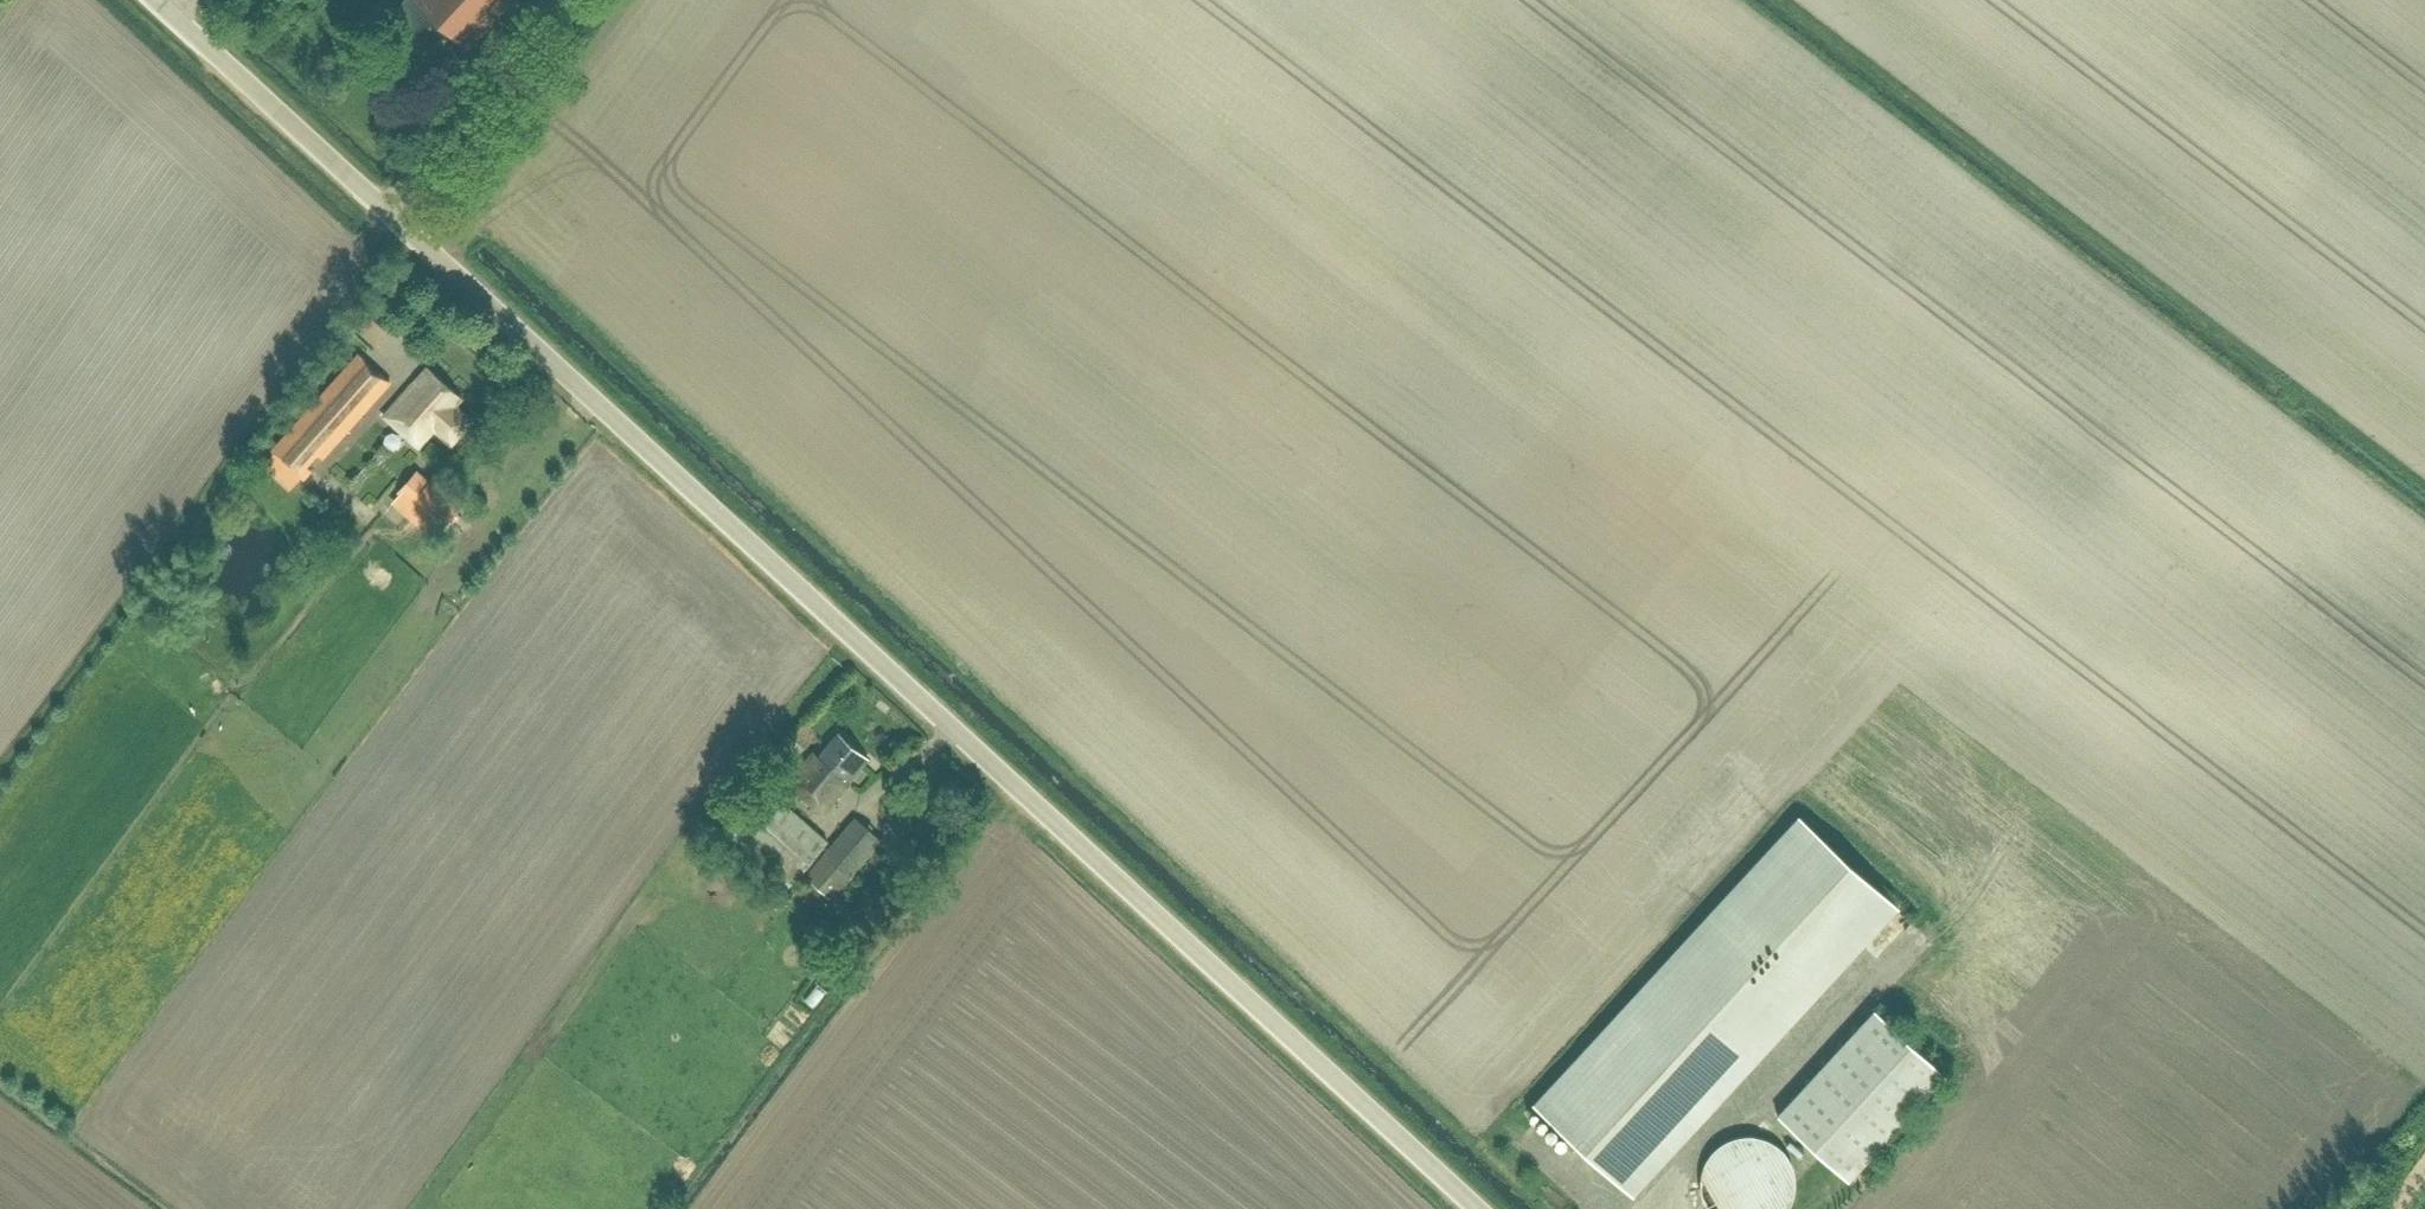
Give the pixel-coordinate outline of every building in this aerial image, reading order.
[(389,18),(420,47),(442,23),(467,46),(509,0),(405,0),(389,18)] [(302,475),(312,465),(304,458),(317,444),(324,451),(389,380),(358,352),(271,447),(302,475)] [(470,420),(451,402),(458,395),(432,371),(416,388),(412,384),(384,414),(417,443),(432,427),(450,443),(470,420)] [(417,469),(396,492),(439,529),(463,501),(434,474),(429,480),(417,469)] [(869,757),(838,731),(809,764),(804,759),(786,780),(822,811),(869,757)] [(766,788),(729,832),(788,883),(826,838),(766,788)] [(1796,816),(1532,1102),(1632,1194),(1895,908),(1796,816)] [(853,817),(805,873),(830,895),(878,839),(853,817)] [(1883,959),(1919,923),(1904,907),(1868,943),(1883,959)] [(1846,1179),(1943,1073),(1873,1008),(1776,1114),(1846,1179)] [(1722,1140),(1713,1147),(1705,1155),(1700,1165),(1698,1177),(1698,1189),(1702,1201),(1707,1208),(1784,1208),(1788,1204),(1793,1191),(1793,1177),(1790,1164),(1783,1152),(1774,1143),(1761,1136),(1748,1134),(1735,1135),(1722,1140)]
